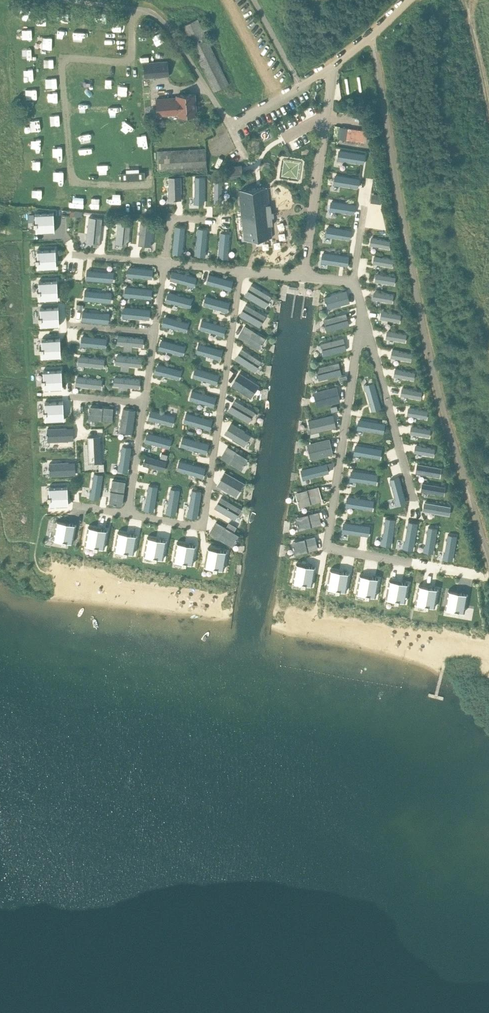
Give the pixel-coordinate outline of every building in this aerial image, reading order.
[(223,86),(228,84),(197,18),(192,21),(183,25),(214,91),(223,86)] [(167,61),(144,63),(145,77),(169,75),(167,61)] [(179,115),(187,114),(196,113),(195,94),(185,94),(177,95),(177,97),(156,98),(158,115),(179,113),(179,115)] [(368,129),(341,125),(339,137),(366,141),(368,129)] [(126,144),(149,138),(147,130),(124,136),(126,144)] [(163,151),(157,151),(158,171),(207,168),(206,148),(163,151)] [(338,150),(337,160),(343,161),(343,160),(364,163),(365,154),(338,150)] [(230,169),(225,169),(226,174),(230,174),(231,176),(243,174),(242,165),(229,167),(230,169)] [(145,171),(121,172),(121,180),(145,178),(145,171)] [(335,174),(333,184),(339,185),(339,184),(358,187),(359,178),(335,174)] [(181,176),(168,177),(169,200),(182,199),(181,176)] [(194,197),(194,203),(204,203),(205,176),(195,176),(195,197),(194,197)] [(260,187),(240,189),(246,244),(255,243),(255,239),(272,237),(268,196),(267,186),(260,187)] [(331,200),(329,211),(333,211),(335,211),(354,214),(355,205),(331,201),(331,200)] [(37,221),(34,221),(34,225),(37,225),(37,232),(54,231),(54,211),(36,212),(37,221)] [(89,217),(87,242),(100,243),(102,218),(89,217)] [(118,220),(116,243),(128,244),(131,221),(118,220)] [(141,221),(139,244),(151,245),(154,222),(141,221)] [(175,226),(172,252),(183,253),(184,248),(182,247),(185,227),(175,226)] [(327,226),(325,236),(331,237),(331,236),(343,238),(350,239),(351,230),(341,228),(327,226)] [(198,228),(195,255),(206,256),(206,250),(205,250),(207,229),(198,228)] [(220,232),(218,257),(228,258),(229,252),(228,252),(229,233),(220,232)] [(371,237),(370,244),(389,248),(390,241),(371,237)] [(38,258),(36,258),(36,262),(39,261),(39,268),(56,268),(55,248),(38,248),(38,258)] [(322,252),(321,262),(327,263),(327,262),(348,265),(349,256),(322,252)] [(374,256),(373,263),(392,266),(394,259),(374,256)] [(128,266),(127,277),(133,277),(133,276),(152,278),(153,269),(128,266)] [(87,270),(86,279),(113,282),(114,271),(108,271),(108,272),(87,270)] [(173,270),(170,279),(189,284),(188,285),(194,287),(197,277),(173,270)] [(209,273),(206,282),(225,287),(225,289),(230,290),(233,280),(209,273)] [(376,274),(375,281),(394,284),(395,277),(376,274)] [(40,289),(38,289),(38,293),(40,293),(40,300),(58,299),(57,279),(40,280),(40,289)] [(251,284),(245,295),(264,307),(271,296),(251,284)] [(125,286),(124,297),(130,297),(130,296),(151,298),(152,288),(125,286)] [(85,290),(84,300),(111,302),(112,291),(106,291),(106,292),(85,290)] [(347,290),(324,296),(328,308),(350,302),(347,290)] [(374,291),(373,298),(392,302),(393,295),(374,291)] [(168,292),(166,302),(171,303),(171,302),(190,307),(192,298),(168,292)] [(206,295),(204,304),(222,309),(222,311),(227,312),(230,302),(206,295)] [(245,304),(239,315),(260,326),(266,315),(245,304)] [(41,316),(39,316),(39,320),(41,319),(42,326),(59,326),(58,306),(41,306),(41,316)] [(124,306),(123,317),(128,318),(128,316),(150,318),(150,309),(124,306)] [(83,311),(82,320),(109,323),(110,312),(104,312),(104,313),(83,311)] [(381,311),(380,318),(399,322),(401,314),(381,311)] [(346,313),(324,319),(327,331),(350,325),(346,313)] [(164,316),(162,325),(167,327),(168,326),(186,331),(189,322),(164,316)] [(202,320),(200,328),(218,333),(218,335),(224,336),(226,326),(202,320)] [(245,325),(238,336),(258,348),(266,337),(245,325)] [(387,330),(386,338),(405,341),(406,334),(387,330)] [(82,335),(81,345),(86,346),(87,345),(106,347),(107,338),(82,335)] [(118,335),(117,344),(143,346),(144,337),(118,335)] [(43,347),(41,347),(41,351),(43,351),(43,358),(60,357),(60,337),(43,338),(43,347)] [(343,337),(321,343),(324,355),(346,349),(343,337)] [(161,339),(158,349),(164,351),(164,350),(183,355),(185,346),(161,339)] [(199,343),(197,352),(215,357),(215,358),(220,360),(223,350),(199,343)] [(242,348),(235,359),(255,371),(261,360),(242,348)] [(392,350),(391,357),(410,360),(412,353),(392,350)] [(116,355),(116,364),(141,366),(142,357),(116,355)] [(79,356),(78,364),(103,367),(104,358),(79,356)] [(338,362),(316,367),(319,380),(341,374),(338,362)] [(157,363),(155,373),(160,375),(161,374),(179,379),(181,370),(157,363)] [(195,368),(193,376),(212,381),(211,383),(217,384),(219,374),(195,368)] [(395,369),(394,376),(413,379),(415,372),(395,369)] [(44,379),(42,379),(42,383),(44,383),(44,390),(62,390),(61,370),(44,370),(44,379)] [(239,373),(231,385),(251,398),(259,385),(239,373)] [(76,376),(76,385),(101,387),(102,379),(76,376)] [(115,376),(114,385),(139,387),(140,379),(115,376)] [(374,382),(364,385),(365,390),(366,390),(372,410),(381,408),(374,382)] [(336,387),(314,392),(317,407),(340,401),(336,387)] [(402,388),(401,395),(420,398),(422,391),(402,388)] [(192,390),(190,399),(209,404),(208,405),(214,407),(216,397),(192,390)] [(235,399),(228,410),(249,422),(255,411),(235,399)] [(46,409),(43,409),(43,413),(46,413),(46,420),(63,420),(63,400),(45,400),(46,409)] [(90,405),(88,418),(112,420),(113,407),(90,405)] [(408,407),(407,414),(426,418),(428,411),(408,407)] [(123,408),(120,431),(132,433),(135,410),(123,408)] [(151,409),(148,419),(154,421),(154,420),(172,425),(175,416),(151,409)] [(186,412),(184,421),(205,427),(204,428),(210,430),(212,420),(186,412)] [(333,414),(308,419),(311,432),(336,427),(333,414)] [(359,419),(357,429),(363,430),(363,429),(383,432),(385,423),(359,419)] [(231,422),(224,433),(244,445),(251,434),(231,422)] [(411,426),(410,433),(429,436),(430,429),(411,426)] [(73,427),(48,428),(48,441),(74,440),(73,427)] [(147,432),(145,442),(150,444),(151,443),(169,448),(171,439),(147,432)] [(100,436),(88,437),(89,463),(102,462),(100,436)] [(183,437),(181,445),(201,451),(201,452),(206,454),(209,444),(183,437)] [(329,438),(307,444),(311,458),(333,453),(329,438)] [(355,444),(353,455),(359,456),(359,455),(380,458),(382,449),(355,444)] [(119,464),(118,470),(128,471),(131,447),(122,445),(120,464),(119,464)] [(415,445),(414,452),(434,455),(435,448),(415,445)] [(227,446),(221,457),(242,469),(248,458),(227,446)] [(145,455),(143,464),(164,470),(167,461),(145,455)] [(180,460),(177,469),(198,475),(197,476),(203,478),(205,468),(180,460)] [(75,461),(50,462),(50,475),(76,474),(75,461)] [(327,463),(301,469),(304,479),(309,478),(309,477),(329,472),(328,469),(327,463)] [(417,463),(415,472),(440,477),(441,467),(417,463)] [(351,470),(349,480),(355,481),(376,484),(378,474),(351,470)] [(225,471),(217,485),(237,496),(244,483),(225,471)] [(90,491),(89,497),(99,499),(103,474),(94,473),(91,491),(90,491)] [(399,477),(390,479),(396,499),(395,499),(396,505),(406,502),(399,477)] [(113,479),(109,503),(122,505),(126,481),(113,479)] [(422,482),(421,491),(444,495),(445,486),(422,482)] [(50,495),(48,495),(48,499),(50,499),(51,506),(68,505),(67,485),(50,486),(50,495)] [(145,503),(144,509),(154,511),(158,486),(149,485),(146,504),(145,503)] [(319,486),(296,492),(299,506),(322,500),(319,486)] [(167,507),(166,513),(176,514),(180,490),(170,489),(168,507),(167,507)] [(188,510),(187,516),(197,517),(201,491),(192,490),(189,510),(188,510)] [(347,496),(346,506),(351,507),(352,506),(372,510),(374,500),(347,496)] [(221,497),(215,507),(234,519),(241,508),(221,497)] [(425,501),(423,510),(449,515),(450,506),(425,501)] [(318,511),(295,517),(298,529),(321,524),(318,511)] [(382,538),(381,544),(391,546),(395,519),(386,518),(383,538),(382,538)] [(56,521),(53,538),(62,539),(62,542),(66,542),(66,540),(73,541),(76,524),(56,521)] [(216,521),(210,533),(232,546),(239,534),(216,521)] [(226,526),(234,531),(237,526),(229,522),(226,526)] [(343,522),(342,532),(347,533),(348,532),(368,536),(370,526),(343,522)] [(403,542),(402,548),(413,549),(417,523),(408,522),(405,542),(403,542)] [(88,527),(85,544),(94,545),(94,547),(97,548),(98,546),(105,547),(108,530),(88,527)] [(424,545),(423,551),(434,553),(437,528),(428,527),(425,545),(424,545)] [(118,532),(115,549),(124,550),(123,553),(127,553),(127,551),(134,552),(137,535),(118,532)] [(443,553),(442,559),(453,560),(457,536),(448,534),(444,553),(443,553)] [(315,536),(292,541),(295,554),(318,548),(315,536)] [(147,537),(144,554),(153,556),(153,558),(156,559),(157,556),(164,558),(167,541),(147,537)] [(177,542),(174,559),(183,561),(182,563),(186,564),(186,562),(193,563),(196,546),(177,542)] [(208,548),(204,565),(214,566),(213,569),(217,569),(217,567),(224,568),(227,551),(208,548)] [(296,563),(293,580),(302,582),(301,584),(305,585),(305,583),(312,584),(315,567),(296,563)] [(330,570),(327,586),(336,588),(335,590),(339,591),(340,589),(346,590),(349,573),(330,570)] [(359,575),(356,592),(365,593),(365,596),(369,596),(369,594),(376,595),(379,578),(359,575)] [(389,580),(386,597),(395,599),(394,601),(398,602),(399,599),(405,600),(409,584),(389,580)] [(418,585),(415,602),(424,604),(424,606),(428,607),(428,605),(435,606),(438,589),(418,585)] [(448,590),(445,607),(454,609),(454,611),(457,612),(458,609),(465,611),(468,594),(448,590)]
